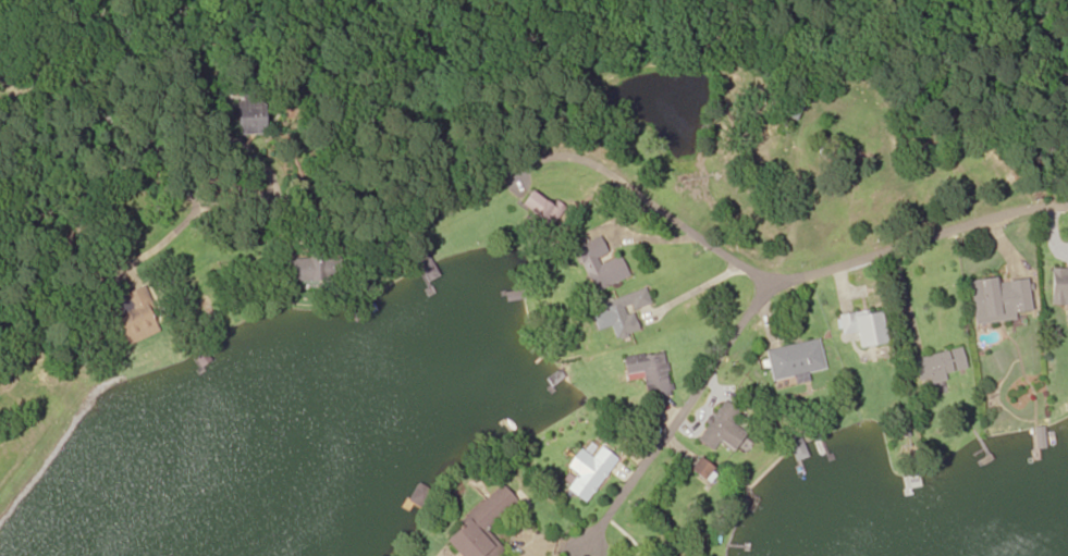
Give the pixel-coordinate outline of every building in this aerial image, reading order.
[(268,93),(239,93),(239,134),(269,134),(268,93)] [(563,209),(554,202),(551,206),(528,190),(517,206),(549,228),(563,209)] [(629,277),(620,255),(600,264),(597,257),(607,253),(600,236),(574,247),(593,292),(629,277)] [(320,281),(320,259),(291,259),(291,281),(320,281)] [(1013,321),(1012,314),(1028,313),(1025,277),(966,283),(970,325),(1013,321)] [(126,294),(132,309),(118,315),(129,344),(162,332),(144,287),(126,294)] [(637,332),(631,310),(650,305),(645,290),(601,302),(611,340),(637,332)] [(883,345),(878,310),(837,317),(840,336),(851,334),(854,349),(883,345)] [(824,371),(818,340),(764,350),(770,381),(824,371)] [(916,385),(943,379),(942,375),(964,370),(960,349),(911,360),(916,385)] [(622,357),(625,380),(643,378),(645,399),(669,396),(665,353),(622,357)] [(717,441),(733,452),(744,434),(730,426),(739,413),(722,402),(696,442),(710,452),(717,441)] [(616,462),(588,441),(556,482),(585,503),(616,462)] [(674,493),(692,504),(709,478),(691,466),(674,493)] [(454,555),(497,555),(502,551),(486,532),(487,527),(515,503),(501,486),(440,539),(454,555)]
